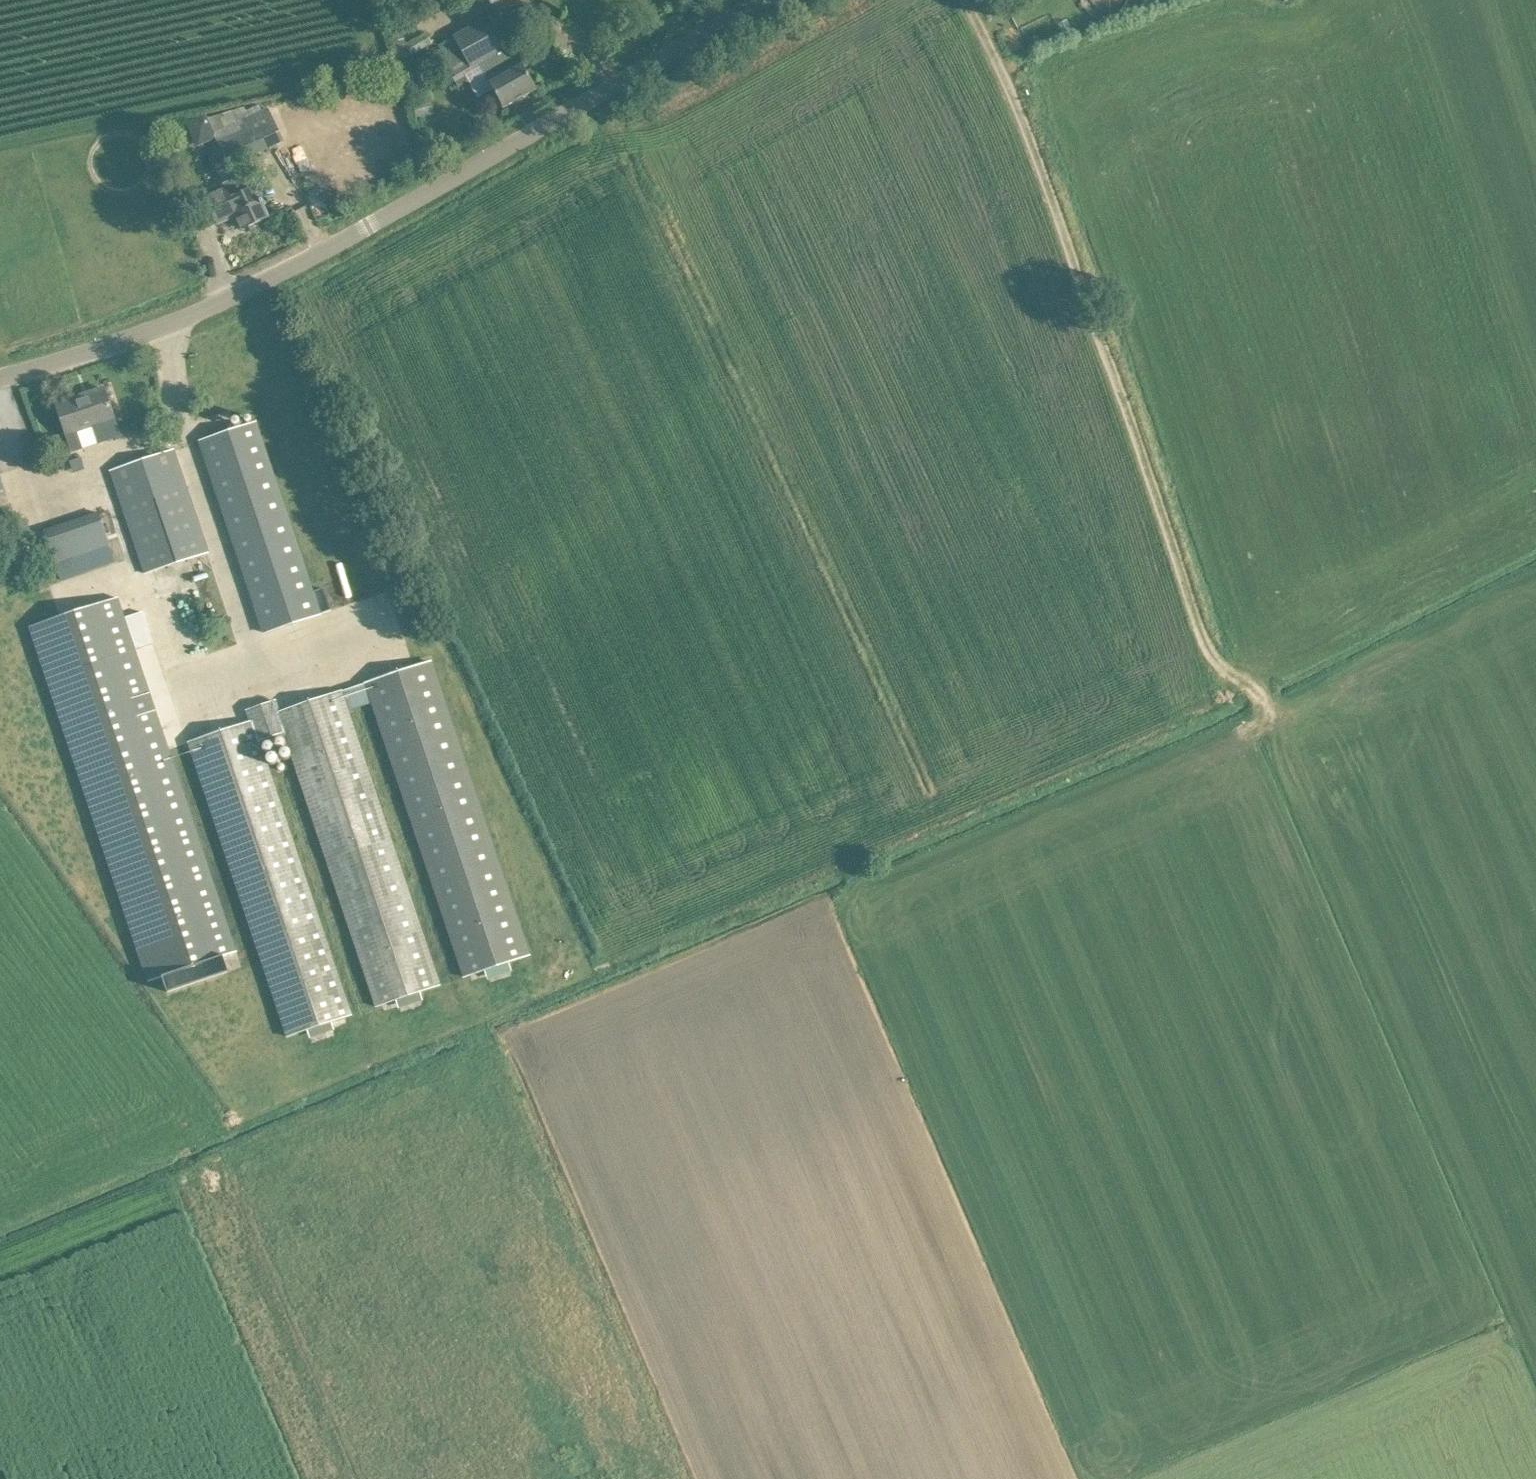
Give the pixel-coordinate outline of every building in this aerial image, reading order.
[(438,45),(446,59),(456,76),(479,63),(488,79),(487,79),(503,108),(537,90),(527,72),(520,61),(518,62),(492,15),(453,37),(438,45)] [(259,110),(212,130),(215,136),(227,165),(257,152),(282,141),(267,106),(259,110)] [(268,217),(260,199),(247,172),(222,184),(226,190),(206,199),(206,200),(190,207),(201,232),(218,224),(218,225),(237,216),(243,229),(268,217)] [(178,182),(168,185),(171,196),(181,193),(178,182)] [(57,404),(72,451),(120,435),(105,388),(57,404)] [(200,441),(207,460),(265,633),(320,614),(256,423),(200,441)] [(110,471),(117,490),(146,576),(209,554),(174,450),(110,471)] [(44,531),(50,550),(61,582),(116,562),(111,547),(99,513),(44,531)] [(153,643),(143,612),(124,618),(117,598),(32,626),(150,981),(162,977),(167,992),(229,972),(223,956),(235,952),(134,650),(153,643)] [(364,682),(371,703),(463,976),(530,954),(432,659),(364,682)] [(364,682),(342,689),(349,710),(371,703),(364,682)] [(342,689),(282,709),(276,711),(283,733),(374,1006),(441,984),(349,710),(342,689)] [(246,709),(250,720),(253,719),(261,741),(283,733),(276,711),(282,709),(278,698),(246,709)] [(253,719),(250,720),(188,741),(286,1035),(352,1014),(261,741),(253,719)]
